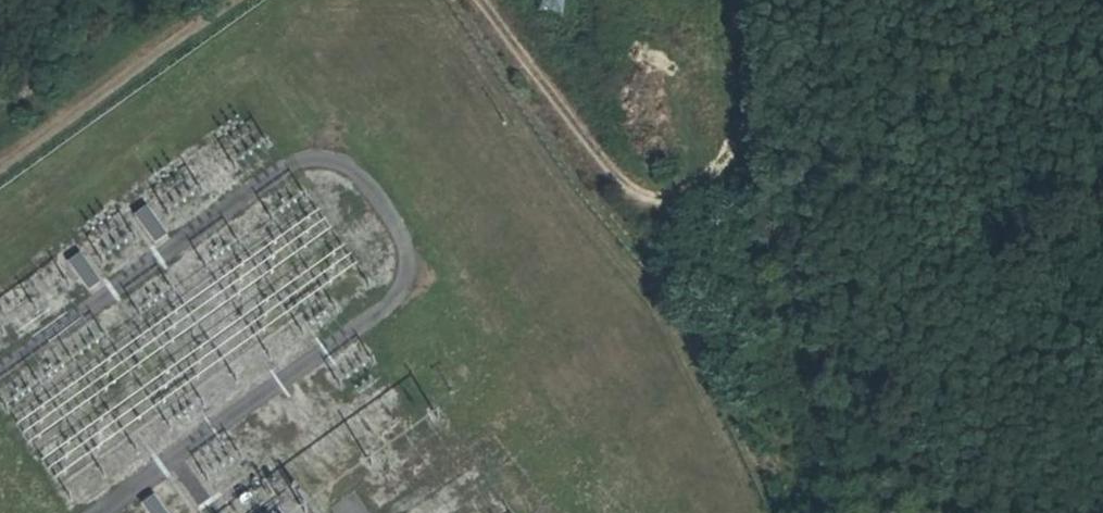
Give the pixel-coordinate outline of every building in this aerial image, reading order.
[(144,200),(130,210),(150,240),(164,230),(144,200)] [(78,248),(64,258),(84,287),(99,277),(78,248)] [(227,480),(198,492),(207,512),(240,512),(227,480)] [(271,499),(280,512),(278,512),(311,512),(292,485),(271,499)] [(137,500),(147,512),(167,512),(150,491),(137,500)]
